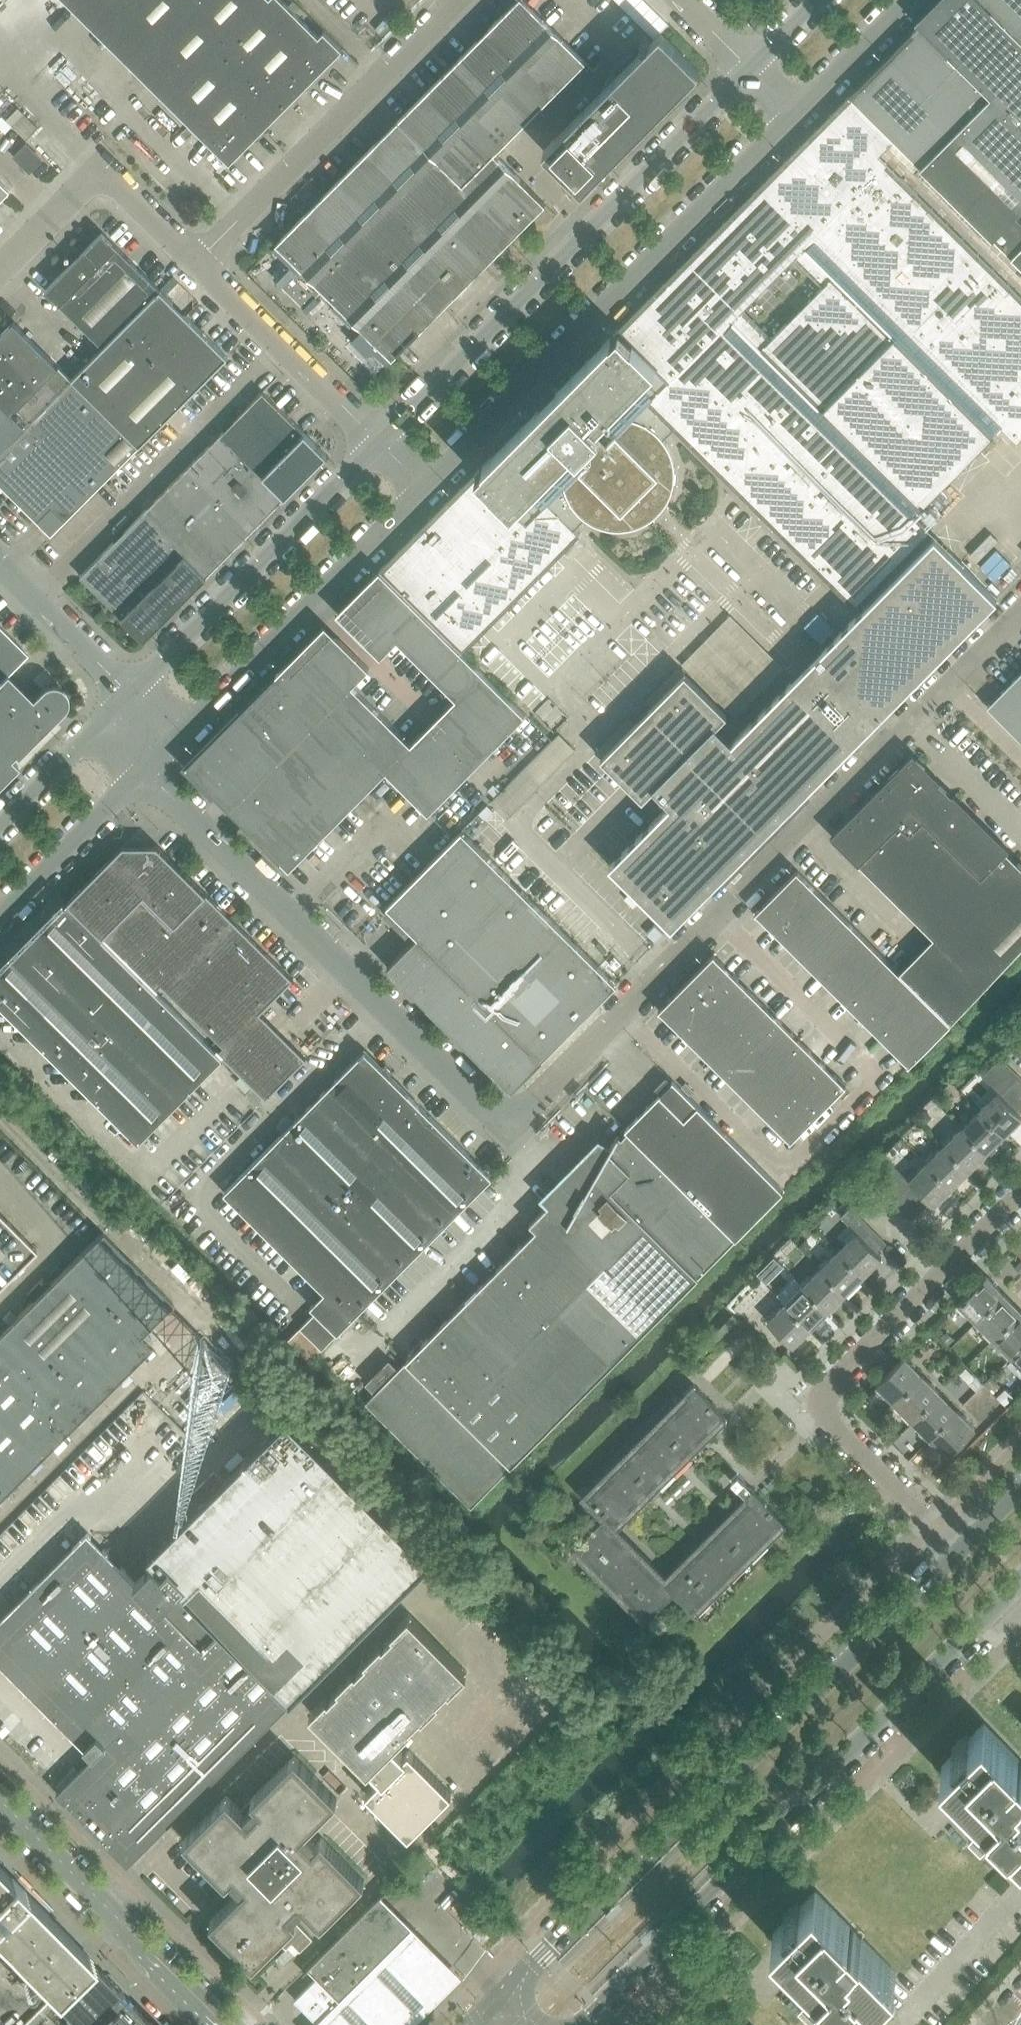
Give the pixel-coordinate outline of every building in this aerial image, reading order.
[(134,0),(66,0),(66,1),(100,34),(134,0)] [(200,0),(134,0),(100,34),(133,67),(200,0)] [(266,0),(200,0),(133,67),(167,101),(221,46),(266,0)] [(342,49),(324,31),(319,36),(283,0),(266,0),(221,46),(283,109),(342,49)] [(494,153),(585,61),(524,0),(516,0),(276,243),(300,266),(281,285),(304,307),(323,289),(392,358),(545,203),(494,153)] [(620,7),(628,15),(644,0),(627,0),(620,7)] [(628,15),(636,23),(653,7),(646,0),(644,0),(628,15)] [(981,0),(956,0),(956,3),(940,19),(927,19),(926,18),(850,95),(889,134),(992,239),(1020,268),(1020,221),(1019,220),(1018,219),(1015,216),(1020,210),(1020,40),(981,0)] [(1020,40),(1020,0),(981,0),(1020,40)] [(653,7),(636,23),(644,31),(661,15),(653,7)] [(755,23),(766,12),(761,8),(750,19),(755,23)] [(661,15),(644,31),(653,40),(660,32),(669,23),(661,15)] [(582,188),(699,70),(660,32),(543,150),(582,188)] [(283,109),(221,46),(167,101),(229,163),(283,109)] [(995,433),(994,432),(1001,426),(1017,441),(1020,437),(1020,294),(875,148),(889,134),(850,95),(613,334),(614,334),(611,338),(610,337),(556,392),(549,398),(482,465),(483,466),(480,470),(479,469),(413,535),(379,570),(463,652),(580,534),(574,528),(585,518),(593,523),(601,526),(611,528),(620,529),(629,528),(639,525),(647,521),(655,516),(662,509),(667,501),(671,493),(674,484),(675,474),(674,465),(672,456),(669,447),(663,439),(663,438),(673,427),(853,606),(854,605),(928,530),(913,515),(919,508),(920,508),(995,433)] [(26,144),(14,155),(30,171),(42,159),(26,144)] [(10,191),(0,181),(0,201),(10,191)] [(140,445),(228,357),(162,291),(104,347),(72,379),(140,445)] [(72,379),(14,321),(0,334),(0,484),(51,535),(140,445),(72,379)] [(327,455),(304,432),(263,391),(220,435),(284,498),(327,455)] [(206,577),(284,498),(220,435),(142,513),(206,577)] [(206,577),(142,513),(80,576),(144,639),(206,577)] [(886,710),(912,684),(997,598),(934,536),(824,648),(823,648),(790,681),(791,681),(732,741),(716,725),(727,714),(685,672),(601,758),(643,799),(654,788),(670,804),(659,815),(609,865),(672,927),(742,856),(744,855),(743,854),(783,814),(784,815),(785,813),(853,743),(854,744),(855,742),(887,711),(886,710)] [(525,714),(463,652),(379,570),(351,598),(347,604),(345,613),(347,621),(352,627),(380,656),(397,639),(456,698),(433,720),(477,763),(525,714)] [(730,712),(778,663),(736,623),(689,671),(730,712)] [(62,709),(65,705),(66,701),(66,696),(65,691),(62,687),(58,684),(53,683),(48,683),(43,685),(41,687),(31,697),(6,673),(27,652),(0,626),(0,782),(17,764),(9,757),(13,753),(16,756),(62,709)] [(411,743),(352,685),(369,668),(340,639),(333,635),(325,633),(317,635),(310,639),(282,668),(386,770),(428,812),(477,763),(433,720),(411,743)] [(386,770),(282,668),(242,709),(241,708),(184,765),(214,795),(215,794),(229,807),(229,808),(289,868),(386,770)] [(987,706),(1020,740),(1020,672),(987,706)] [(1017,862),(1005,850),(1008,848),(913,753),(831,835),(858,862),(933,937),(899,971),(909,981),(930,1002),(950,1022),(1020,947),(1020,866),(1017,862)] [(488,819),(499,808),(492,801),(480,812),(488,819)] [(616,983),(504,871),(462,830),(387,905),(417,936),(387,966),(496,1074),(498,1073),(511,1086),(525,1073),(527,1074),(543,1058),(616,983)] [(293,979),(157,845),(154,844),(154,848),(125,849),(113,860),(111,857),(53,916),(47,916),(39,923),(39,930),(11,958),(4,959),(0,963),(0,1004),(60,1064),(49,1075),(71,1097),(82,1086),(139,1142),(223,1056),(266,1099),(306,1058),(260,1012),(293,979)] [(775,931),(817,889),(797,869),(755,912),(756,913),(775,931)] [(798,954),(839,912),(817,889),(775,931),(798,954)] [(822,978),(864,936),(839,912),(798,954),(822,978)] [(844,1000),(886,958),(864,936),(822,978),(844,1000)] [(705,1000),(733,972),(715,955),(715,954),(714,953),(686,981),(705,1000)] [(909,981),(899,971),(886,958),(844,1000),(867,1023),(909,981)] [(729,1023),(756,996),(733,972),(705,1000),(729,1023)] [(678,1028),(705,1000),(686,981),(658,1009),(659,1011),(660,1010),(678,1028)] [(888,1044),(930,1002),(909,981),(867,1023),(888,1044)] [(753,1047),(780,1020),(756,996),(729,1023),(753,1047)] [(701,1051),(729,1023),(705,1000),(678,1028),(701,1051)] [(908,1064),(950,1022),(930,1002),(888,1044),(907,1063),(908,1064)] [(775,1069),(802,1041),(780,1020),(753,1047),(775,1069)] [(725,1075),(753,1047),(729,1023),(701,1051),(725,1075)] [(798,1092),(826,1065),(802,1041),(775,1069),(798,1092)] [(747,1097),(775,1069),(753,1047),(725,1075),(747,1097)] [(322,1348),(492,1177),(393,1078),(393,1079),(389,1075),(392,1071),(385,1064),(382,1068),(378,1064),(364,1050),(224,1192),(295,1262),(324,1292),(310,1306),(316,1311),(301,1327),(322,1348)] [(991,1084),(1010,1066),(1001,1057),(982,1075),(991,1084)] [(818,1112),(846,1084),(845,1083),(844,1083),(826,1065),(798,1092),(818,1112)] [(1019,1076),(1010,1066),(991,1084),(998,1091),(1019,1112),(1020,1110),(1020,1077),(1019,1076)] [(771,1120),(798,1092),(775,1069),(747,1097),(771,1120)] [(784,1189),(728,1134),(673,1080),(625,1128),(628,1131),(736,1238),(784,1189)] [(253,1086),(245,1094),(257,1106),(265,1098),(253,1086)] [(1019,1112),(998,1091),(979,1110),(1004,1134),(1020,1118),(1020,1114),(1019,1112)] [(790,1140),(818,1112),(798,1092),(771,1120),(789,1139),(790,1140)] [(943,1100),(937,1094),(933,1099),(939,1104),(943,1100)] [(924,1124),(932,1116),(924,1108),(916,1116),(924,1124)] [(1004,1134),(979,1110),(961,1128),(968,1134),(987,1152),(1004,1134)] [(968,1134),(961,1128),(945,1144),(970,1169),(987,1152),(968,1134)] [(736,1238),(628,1131),(621,1137),(619,1135),(619,1134),(618,1134),(588,1186),(574,1178),(551,1201),(663,1312),(736,1238)] [(970,1169),(945,1144),(927,1162),(951,1187),(970,1169)] [(951,1187),(927,1162),(909,1180),(912,1183),(921,1192),(930,1201),(933,1205),(951,1187)] [(883,1192),(903,1174),(894,1164),(875,1183),(883,1192)] [(893,1201),(912,1183),(909,1180),(903,1174),(883,1192),(893,1201)] [(902,1210),(921,1192),(912,1183),(893,1201),(902,1210)] [(911,1220),(930,1201),(921,1192),(902,1210),(911,1220)] [(663,1312),(551,1201),(530,1223),(536,1228),(503,1262),(608,1366),(663,1312)] [(882,1257),(877,1251),(886,1242),(851,1207),(841,1216),(857,1232),(839,1250),(864,1274),(882,1257)] [(35,1248),(0,1213),(0,1282),(35,1248)] [(139,1335),(172,1302),(101,1231),(0,1332),(0,1406),(45,1451),(150,1346),(139,1335)] [(805,1239),(798,1246),(805,1252),(812,1245),(805,1239)] [(864,1274),(839,1250),(821,1268),(845,1293),(864,1274)] [(608,1366),(503,1262),(448,1317),(554,1421),(608,1366)] [(845,1293),(821,1268),(803,1285),(828,1310),(845,1293)] [(977,1321),(1004,1293),(986,1275),(958,1302),(977,1321)] [(828,1310),(803,1285),(786,1303),(811,1327),(828,1310)] [(1020,1312),(1020,1310),(1004,1293),(977,1321),(994,1338),(1020,1312)] [(811,1327),(786,1303),(768,1321),(792,1345),(811,1327)] [(1020,1346),(1020,1312),(994,1338),(1011,1356),(1020,1346)] [(554,1421),(448,1317),(406,1359),(512,1463),(554,1421)] [(1011,1356),(1020,1365),(1020,1346),(1011,1356)] [(895,1402),(923,1375),(904,1356),(876,1384),(895,1402)] [(512,1463),(406,1359),(366,1400),(471,1504),(512,1463)] [(912,1420),(940,1392),(923,1375),(895,1402),(912,1420)] [(666,1582),(638,1554),(612,1527),(704,1434),(708,1437),(725,1419),(726,1420),(727,1419),(706,1398),(707,1397),(693,1383),(685,1391),(580,1496),(603,1518),(571,1549),(572,1550),(576,1546),(646,1617),(643,1621),(644,1622),(674,1592),(696,1614),(697,1613),(693,1609),(764,1539),(767,1542),(785,1524),(786,1525),(787,1524),(766,1502),(753,1488),(752,1489),(738,1475),(731,1481),(745,1495),(745,1496),(748,1500),(666,1582)] [(189,1423),(215,1397),(203,1384),(176,1411),(189,1423)] [(930,1437),(957,1410),(940,1392),(912,1420),(930,1437)] [(45,1451),(0,1406),(0,1496),(45,1451)] [(948,1455),(975,1428),(957,1410),(930,1437),(948,1455)] [(422,1569),(430,1562),(287,1419),(266,1440),(198,1508),(234,1545),(201,1577),(201,1576),(184,1593),(153,1563),(136,1580),(88,1532),(73,1547),(62,1558),(0,1620),(0,1658),(3,1655),(26,1678),(21,1683),(25,1687),(25,1688),(86,1749),(87,1748),(94,1755),(56,1792),(128,1864),(291,1701),(291,1700),(422,1569)] [(412,1725),(410,1723),(411,1722),(412,1722),(419,1715),(419,1714),(420,1713),(422,1715),(440,1698),(437,1696),(439,1694),(439,1695),(447,1688),(446,1687),(448,1686),(450,1688),(467,1671),(409,1612),(392,1630),(394,1632),(392,1633),(385,1640),(385,1641),(384,1642),(382,1640),(365,1657),(367,1659),(365,1660),(358,1667),(358,1668),(357,1669),(354,1667),(337,1684),(340,1686),(338,1687),(330,1694),(331,1695),(329,1696),(327,1694),(310,1711),(368,1769),(371,1766),(381,1777),(366,1792),(366,1793),(408,1836),(409,1836),(452,1793),(452,1792),(409,1750),(408,1750),(404,1754),(402,1753),(403,1752),(396,1745),(395,1745),(394,1744),(412,1725)] [(984,1723),(942,1764),(976,1798),(968,1806),(960,1815),(972,1827),(982,1818),(989,1811),(1020,1843),(1020,1760),(984,1723)] [(364,1879),(322,1837),(321,1837),(317,1841),(316,1840),(316,1839),(308,1831),(307,1831),(306,1830),(337,1799),(337,1798),(295,1755),(294,1755),(251,1798),(251,1799),(240,1809),(227,1796),(226,1796),(183,1838),(183,1839),(226,1882),(227,1882),(231,1878),(242,1888),(210,1920),(210,1921),(253,1964),(254,1963),(278,1939),(286,1948),(292,1942),(300,1950),(312,1938),(296,1922),(296,1921),(296,1920),(292,1916),(303,1905),(321,1923),(322,1923),(364,1880),(364,1879)] [(21,1888),(0,1867),(0,1937),(29,1967),(55,1993),(89,1958),(90,1957),(89,1956),(74,1941),(21,1888)] [(555,1877),(560,1872),(555,1867),(550,1872),(555,1877)] [(895,1971),(861,1937),(815,1891),(774,1932),(808,1966),(791,1983),(804,1995),(809,1990),(820,1979),(854,2013),(895,1971)] [(295,1999),(304,2008),(321,2024),(322,2024),(362,1986),(355,1979),(358,1977),(357,1976),(404,1929),(405,1931),(408,1927),(404,1923),(384,1902),(381,1899),(378,1897),(338,1937),(303,1972),(304,1972),(314,1963),(318,1967),(323,1972),(313,1981),(295,1999)] [(474,1917),(465,1926),(482,1942),(491,1934),(474,1917)] [(413,1928),(316,2024),(414,2024),(463,1977),(413,1928)] [(295,1953),(288,1946),(277,1957),(283,1964),(284,1964),(295,1953)] [(91,1961),(89,1958),(55,1993),(52,1995),(63,2007),(81,2024),(155,2024),(91,1961)]
